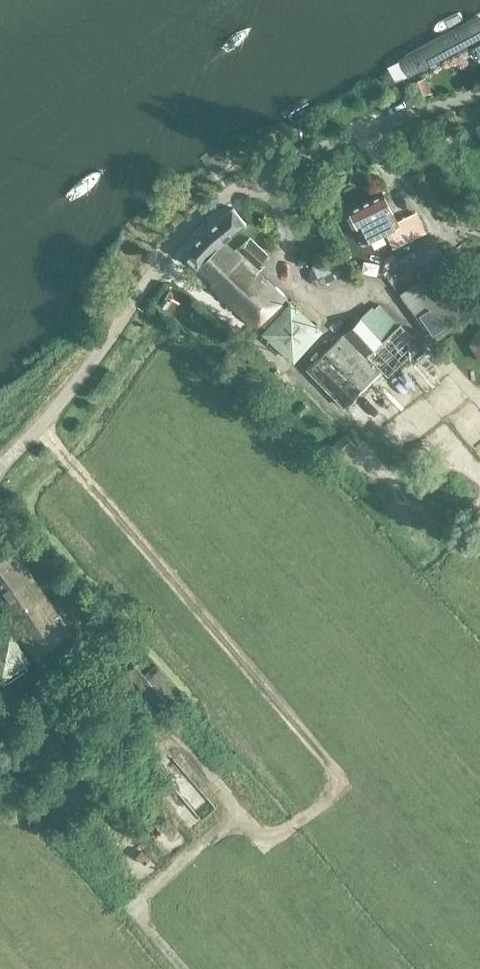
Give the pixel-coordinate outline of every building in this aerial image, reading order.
[(397,61),(408,79),(479,39),(479,18),(479,17),(397,61)] [(394,222),(380,193),(346,210),(354,230),(362,243),(388,231),(395,246),(421,233),(412,214),(394,222)] [(243,224),(231,207),(203,230),(182,253),(213,280),(209,285),(255,328),(256,327),(292,361),(320,330),(255,271),(261,264),(258,261),(266,254),(249,237),(234,252),(223,240),(243,224)] [(333,256),(314,265),(310,268),(308,273),(309,279),(312,283),(317,285),(323,284),(342,274),(346,271),(348,266),(347,261),(344,257),(339,255),(333,256)] [(443,258),(419,273),(422,279),(400,293),(431,335),(479,305),(462,276),(456,279),(443,258)] [(359,318),(343,333),(305,368),(342,406),(380,370),(384,375),(422,346),(399,323),(398,324),(378,304),(373,309),(371,307),(360,318),(359,318)] [(479,314),(476,317),(473,320),(471,324),(470,333),(471,340),(473,345),(476,348),(479,352),(479,314)] [(334,459),(351,444),(342,433),(325,449),(334,459)] [(70,631),(11,550),(0,558),(0,610),(21,641),(22,640),(34,656),(42,667),(71,647),(65,638),(72,633),(70,631)] [(166,711),(188,691),(150,649),(145,654),(113,618),(96,634),(166,711)]
